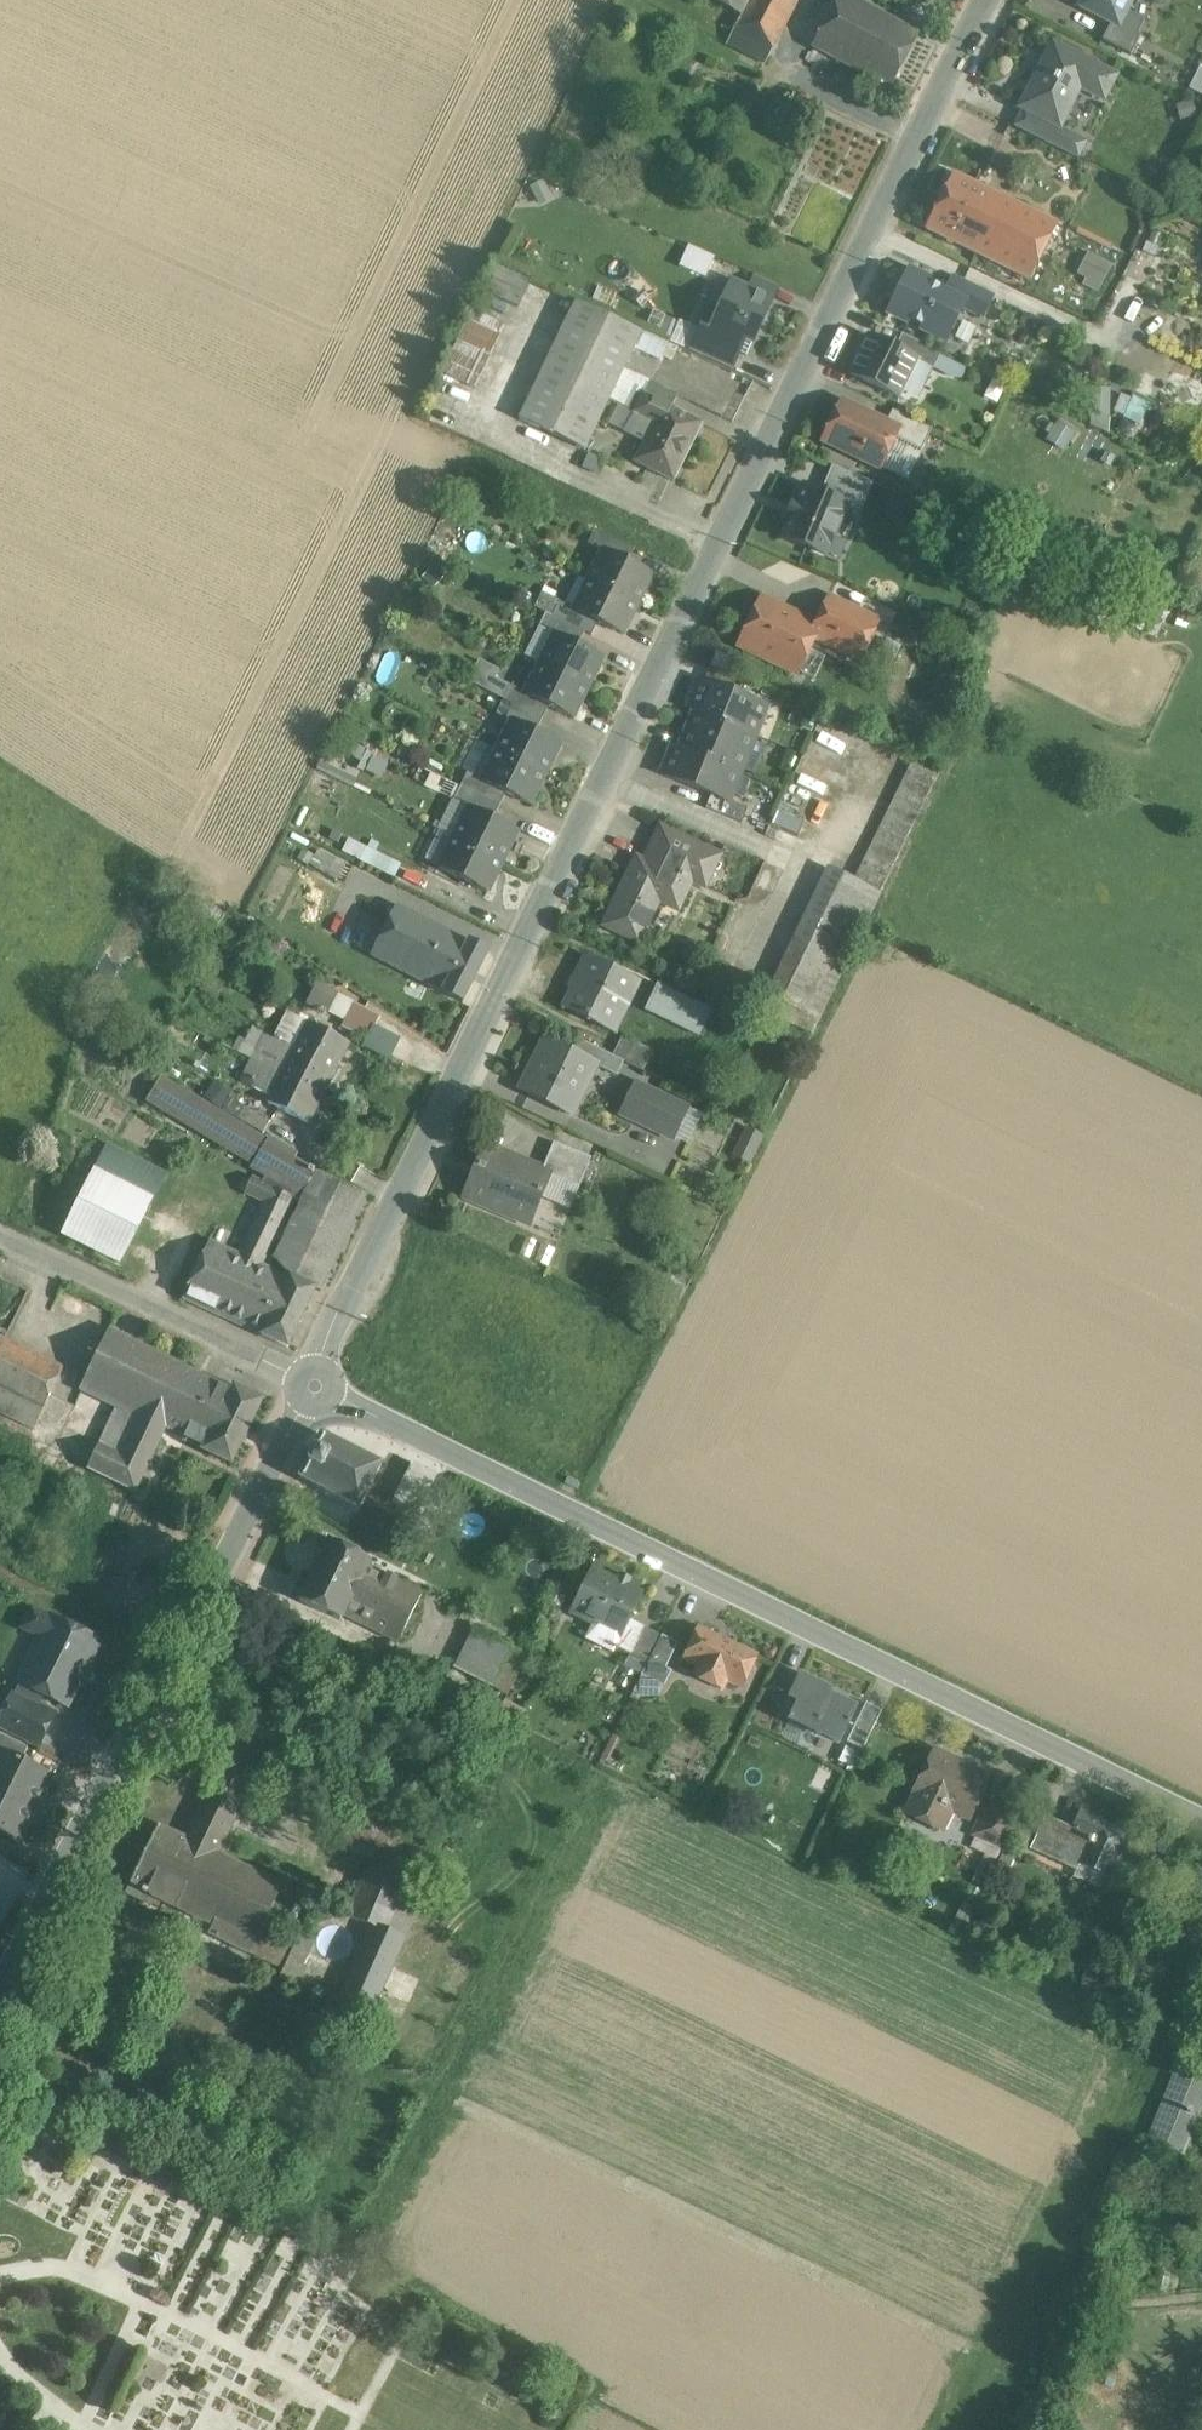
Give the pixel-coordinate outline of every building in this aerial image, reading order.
[(742,16),(750,0),(710,0),(742,16)] [(742,16),(735,29),(774,49),(798,0),(750,0),(742,16)] [(813,46),(842,63),(873,8),(858,0),(839,0),(813,46)] [(1079,7),(1112,24),(1118,27),(1119,26),(1136,35),(1143,22),(1125,13),(1132,0),(1083,0),(1079,7)] [(921,35),(873,8),(842,63),(890,89),(921,35)] [(1136,35),(1119,26),(1118,27),(1112,24),(1103,40),(1130,55),(1139,37),(1136,35)] [(774,49),(735,29),(728,44),(766,63),(774,49)] [(1114,79),(1053,46),(1019,109),(1024,111),(1059,129),(1080,90),(1103,101),(1114,79)] [(1059,129),(1024,111),(1016,127),(1051,145),(1059,129)] [(1081,140),(1059,129),(1051,145),(1073,157),(1081,140)] [(1001,197),(954,174),(926,229),(973,252),(1001,197)] [(1001,197),(973,252),(1029,279),(1057,224),(1001,197)] [(689,242),(679,263),(706,275),(716,254),(689,242)] [(947,290),(908,272),(905,278),(897,279),(892,289),(897,295),(889,311),(946,339),(954,322),(953,317),(959,305),(962,298),(947,290)] [(992,297),(953,277),(947,290),(962,298),(959,305),(982,316),(992,297)] [(724,303),(719,316),(717,315),(708,333),(741,348),(745,339),(753,343),(772,298),(751,289),(749,291),(731,283),(722,302),(724,303)] [(642,331),(576,301),(519,421),(590,452),(612,401),(626,370),(642,331)] [(477,389),(506,324),(477,311),(448,376),(477,389)] [(667,342),(645,332),(637,350),(660,360),(667,342)] [(941,353),(902,333),(894,349),(916,359),(915,361),(933,369),(941,353)] [(894,349),(868,336),(850,373),(898,396),(915,361),(916,359),(894,349)] [(667,342),(660,360),(684,370),(692,353),(667,342)] [(612,401),(636,412),(644,395),(645,395),(651,383),(626,370),(612,401)] [(677,395),(651,383),(645,395),(671,408),(677,395)] [(1141,423),(1150,403),(1123,391),(1114,411),(1141,423)] [(645,395),(644,395),(636,412),(643,415),(633,435),(647,442),(637,463),(674,481),(702,423),(671,408),(645,395)] [(886,423),(842,401),(831,423),(826,425),(823,431),(825,436),(823,441),(880,468),(895,437),(899,429),(886,423)] [(932,429),(893,410),(886,423),(899,429),(895,437),(922,450),(932,429)] [(1060,419),(1047,437),(1066,451),(1079,433),(1060,419)] [(802,482),(779,538),(827,558),(848,506),(861,511),(872,483),(832,467),(822,491),(802,482)] [(634,548),(594,530),(588,544),(603,551),(603,550),(627,562),(634,548)] [(627,562),(603,550),(603,551),(589,580),(636,604),(651,573),(627,562)] [(636,604),(589,580),(574,609),(574,611),(598,623),(621,634),(636,604)] [(862,612),(831,596),(817,624),(820,625),(813,639),(842,653),(862,612)] [(817,624),(763,598),(739,645),(762,656),(761,659),(773,664),(774,662),(796,673),(813,639),(820,625),(817,624)] [(574,609),(559,602),(552,616),(584,632),(591,636),(598,623),(574,611),(574,609)] [(862,612),(842,653),(857,660),(877,619),(862,612)] [(552,616),(545,613),(539,628),(554,635),(554,634),(578,645),(584,632),(552,616)] [(578,645),(554,634),(554,635),(540,664),(587,688),(602,657),(578,645)] [(587,688),(540,664),(525,693),(524,695),(548,706),(572,718),(587,688)] [(736,679),(709,668),(704,682),(731,693),(736,679)] [(704,682),(702,681),(690,710),(696,713),(697,712),(753,735),(764,706),(731,693),(704,682)] [(548,706),(524,695),(525,693),(510,686),(503,700),(542,719),(548,706)] [(542,719),(503,700),(496,715),(511,722),(512,721),(536,732),(542,719)] [(753,735),(697,712),(696,713),(682,748),(682,749),(737,772),(753,735)] [(536,732),(512,721),(511,722),(497,751),(545,775),(559,744),(536,732)] [(737,772),(682,749),(682,748),(675,745),(663,775),(711,794),(726,800),(726,799),(737,772)] [(352,762),(381,776),(388,761),(358,747),(352,762)] [(545,775),(497,751),(482,780),(482,781),(506,793),(530,805),(545,775)] [(937,776),(911,763),(905,776),(931,788),(937,776)] [(506,793),(482,781),(482,780),(467,773),(460,787),(499,806),(506,793)] [(931,788),(905,776),(898,789),(924,801),(931,788)] [(499,806),(460,787),(453,802),(468,809),(469,808),(493,819),(499,806)] [(924,801),(898,789),(892,802),(918,814),(924,801)] [(747,808),(726,799),(726,800),(711,794),(706,808),(741,823),(747,808)] [(918,814),(892,802),(886,815),(912,827),(918,814)] [(493,819),(469,808),(468,809),(454,838),(502,862),(517,831),(493,819)] [(804,822),(777,811),(772,824),(798,835),(804,822)] [(912,827),(886,815),(879,828),(905,840),(912,827)] [(721,855),(660,825),(643,860),(644,860),(692,883),(692,881),(702,886),(704,886),(706,886),(707,885),(721,855)] [(905,840),(879,828),(873,841),(899,853),(905,840)] [(502,862),(454,838),(439,868),(487,892),(502,862)] [(347,839),(342,853),(396,875),(402,860),(347,839)] [(899,853),(873,841),(866,854),(892,866),(899,853)] [(345,865),(319,851),(310,866),(336,881),(345,865)] [(892,866),(866,854),(860,867),(886,879),(892,866)] [(638,872),(630,869),(602,925),(640,944),(663,896),(681,905),(692,883),(644,860),(638,872)] [(854,880),(829,867),(805,917),(857,942),(881,893),(880,892),(854,880)] [(886,879),(860,867),(854,880),(880,892),(886,879)] [(399,905),(373,956),(410,975),(436,924),(399,905)] [(857,942),(805,917),(767,995),(783,1003),(818,1021),(857,942)] [(471,942),(436,924),(410,975),(445,992),(445,993),(465,1003),(491,951),(471,941),(471,942)] [(633,980),(587,957),(578,977),(579,978),(566,1007),(589,1018),(588,1019),(610,1030),(633,980)] [(712,959),(701,986),(714,991),(725,964),(712,959)] [(725,964),(714,991),(727,997),(738,970),(725,964)] [(738,970),(727,997),(740,1002),(741,1002),(751,975),(738,970)] [(209,974),(200,988),(215,997),(223,983),(209,974)] [(751,975),(741,1002),(754,1008),(765,981),(752,975),(751,975)] [(711,1013),(658,987),(647,1009),(699,1035),(711,1013)] [(354,1003),(335,993),(326,1012),(345,1021),(354,1003)] [(345,1021),(342,1027),(366,1040),(368,1041),(375,1026),(380,1016),(354,1003),(345,1021)] [(818,1021),(783,1003),(776,1018),(813,1033),(818,1021)] [(348,1043),(287,1012),(274,1038),(264,1033),(251,1059),(263,1066),(282,1076),(286,1069),(325,1089),(348,1043)] [(400,1038),(375,1026),(368,1041),(366,1040),(363,1047),(389,1060),(400,1038)] [(253,1028),(239,1054),(251,1059),(264,1033),(253,1028)] [(654,1054),(624,1039),(615,1056),(622,1060),(646,1071),(654,1054)] [(577,1055),(548,1040),(523,1090),(574,1114),(596,1069),(598,1065),(577,1055)] [(615,1056),(584,1041),(577,1055),(598,1065),(596,1069),(613,1077),(622,1060),(615,1056)] [(325,1089),(286,1069),(282,1076),(263,1066),(251,1059),(245,1070),(257,1076),(252,1087),(270,1097),(267,1103),(307,1124),(325,1089)] [(268,1140),(161,1075),(146,1101),(252,1164),(268,1140)] [(687,1108),(635,1083),(620,1114),(672,1139),(687,1108)] [(270,1121),(244,1107),(238,1118),(263,1133),(270,1121)] [(735,1154),(750,1161),(763,1134),(747,1127),(735,1154)] [(297,1154),(270,1137),(268,1140),(252,1164),(249,1168),(295,1198),(301,1202),(316,1171),(295,1158),(297,1154)] [(591,1158),(553,1143),(543,1169),(550,1172),(549,1175),(579,1187),(591,1158)] [(543,1169),(485,1145),(464,1198),(529,1225),(549,1175),(550,1172),(543,1169)] [(105,1148),(65,1229),(122,1258),(163,1177),(105,1148)] [(368,1195),(316,1171),(301,1202),(275,1257),(290,1274),(317,1287),(315,1290),(322,1293),(368,1195)] [(239,1253),(211,1240),(184,1297),(262,1334),(289,1277),(263,1265),(295,1198),(252,1178),(245,1194),(263,1202),(239,1253)] [(289,1277),(262,1334),(289,1346),(315,1290),(317,1287),(290,1274),(289,1277)] [(196,1372),(109,1329),(79,1390),(116,1408),(87,1469),(135,1493),(166,1428),(168,1429),(196,1372)] [(3,1340),(0,1345),(0,1413),(33,1429),(63,1370),(3,1340)] [(232,1390),(196,1372),(168,1429),(204,1447),(203,1450),(231,1464),(262,1401),(234,1386),(232,1390)] [(374,1462),(326,1437),(324,1435),(323,1436),(322,1435),(321,1437),(320,1436),(319,1439),(320,1440),(315,1449),(314,1448),(307,1463),(308,1463),(304,1472),(303,1472),(301,1475),(302,1475),(301,1477),(303,1477),(302,1478),(305,1480),(306,1479),(354,1503),(353,1504),(358,1506),(359,1504),(359,1505),(361,1501),(360,1501),(376,1469),(377,1469),(379,1466),(378,1466),(379,1464),(377,1464),(378,1463),(375,1461),(374,1462)] [(412,1462),(393,1502),(417,1514),(437,1474),(412,1462)] [(370,1561),(329,1540),(299,1600),(340,1621),(343,1615),(398,1643),(422,1593),(396,1581),(397,1579),(387,1574),(386,1576),(367,1566),(370,1561)] [(642,1593),(592,1568),(569,1614),(592,1625),(585,1639),(612,1653),(614,1650),(628,1657),(643,1627),(629,1620),(642,1593)] [(98,1642),(52,1619),(20,1683),(66,1706),(98,1642)] [(643,1627),(628,1657),(646,1666),(661,1636),(643,1627)] [(512,1647),(473,1628),(453,1668),(492,1687),(512,1647)] [(755,1657),(697,1630),(683,1659),(700,1666),(695,1677),(721,1689),(726,1678),(742,1686),(755,1657)] [(646,1666),(642,1675),(664,1686),(671,1671),(665,1668),(677,1644),(661,1636),(646,1666)] [(646,1666),(628,1657),(624,1666),(641,1675),(642,1675),(646,1666)] [(829,1690),(800,1676),(790,1696),(799,1700),(790,1719),(838,1743),(855,1708),(827,1694),(829,1690)] [(13,1696),(0,1722),(0,1724),(38,1743),(52,1715),(13,1696)] [(866,1703),(847,1742),(863,1749),(882,1710),(866,1703)] [(0,1734),(0,1752),(20,1762),(27,1748),(0,1734)] [(0,1752),(0,1791),(37,1810),(41,1803),(39,1802),(51,1777),(20,1762),(0,1752)] [(987,1781),(930,1754),(912,1794),(915,1795),(905,1817),(930,1829),(939,1810),(944,1813),(946,1809),(969,1820),(987,1781)] [(219,1771),(186,1839),(206,1849),(216,1853),(249,1785),(219,1771)] [(0,1791),(0,1831),(20,1840),(32,1816),(34,1817),(37,1810),(0,1791)] [(1016,1816),(987,1803),(972,1835),(1002,1848),(1016,1816)] [(1128,1831),(1080,1809),(1071,1829),(1062,1825),(1049,1855),(1074,1867),(1078,1858),(1109,1872),(1128,1831)] [(371,1927),(338,2004),(353,2011),(387,1933),(401,1940),(431,1874),(417,1868),(428,1844),(355,1811),(340,1844),(371,1858),(345,1915),(371,1927)] [(1046,1818),(1032,1847),(1049,1855),(1062,1825),(1046,1818)] [(186,1839),(158,1826),(130,1884),(127,1891),(140,1898),(142,1894),(146,1895),(147,1893),(177,1907),(206,1849),(186,1839)] [(216,1853),(206,1849),(177,1907),(213,1924),(209,1932),(249,1952),(261,1928),(282,1885),(216,1853)] [(296,1945),(261,1928),(249,1952),(284,1969),(285,1969),(293,1950),(296,1945)] [(293,1950),(285,1969),(284,1969),(279,1978),(292,1984),(305,1956),(293,1950)] [(410,1998),(418,1976),(393,1967),(385,1989),(410,1998)] [(1192,2011),(1201,2016),(1201,1991),(1192,2011)] [(1182,2051),(1146,2141),(1158,2145),(1155,2153),(1166,2157),(1169,2150),(1183,2155),(1201,2107),(1201,2058),(1182,2051)]
